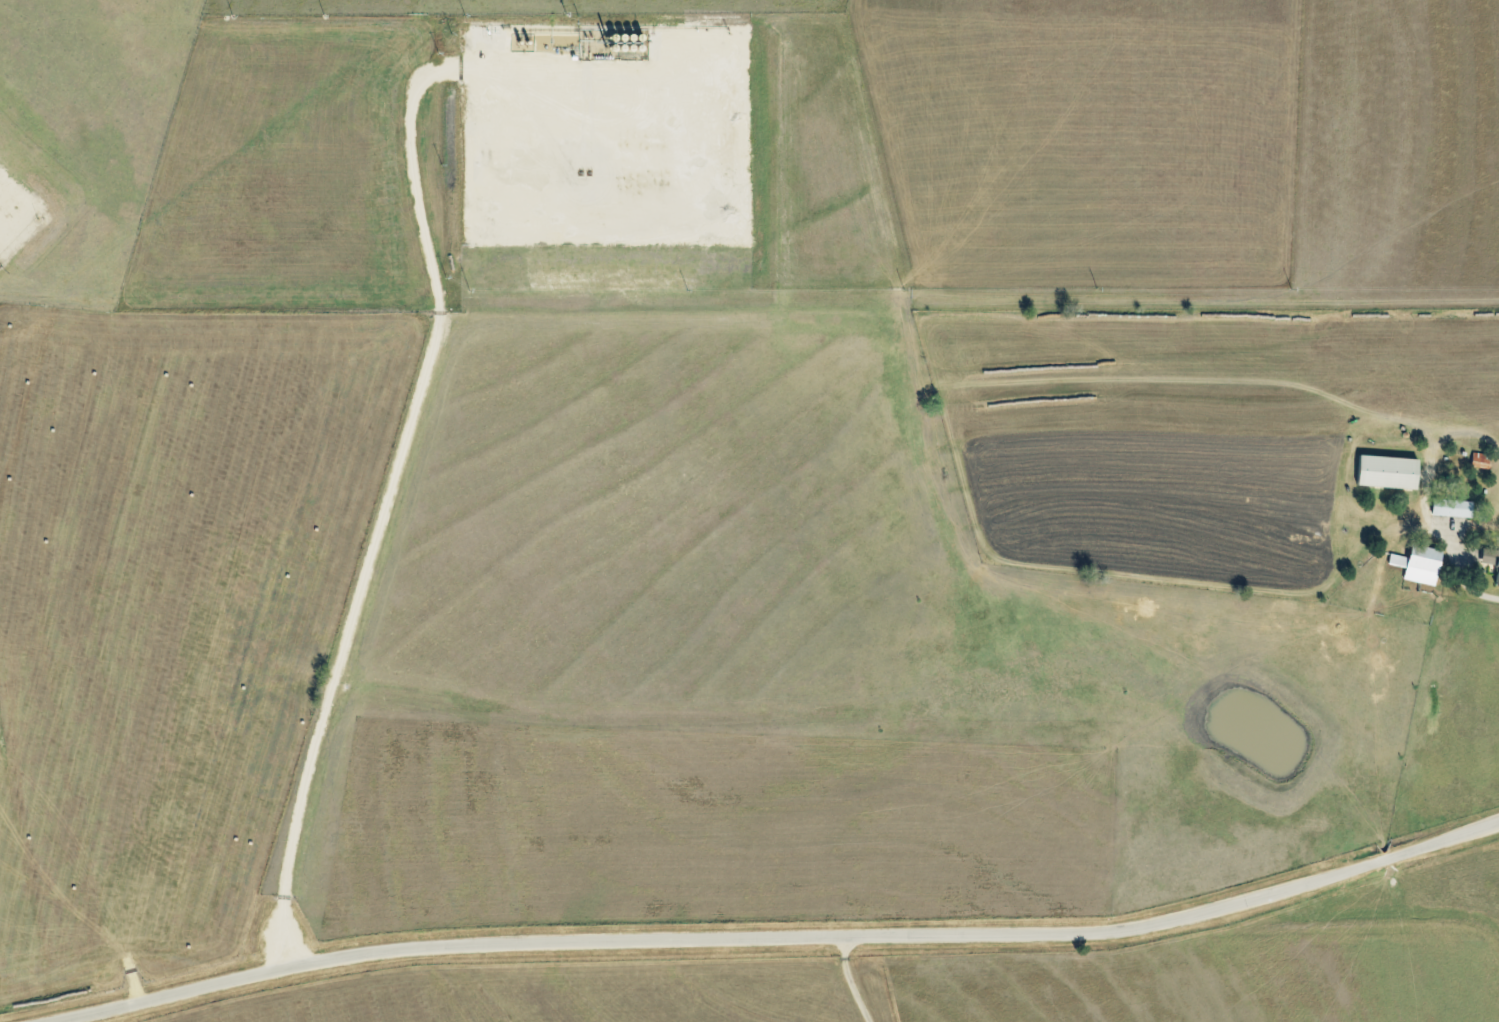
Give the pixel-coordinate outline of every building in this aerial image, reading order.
[(1469,467),(1487,468),(1489,455),(1471,453),(1469,467)] [(1413,489),(1414,459),(1355,455),(1353,486),(1413,489)] [(1430,515),(1471,516),(1471,501),(1430,500),(1430,515)] [(1388,554),(1386,565),(1404,568),(1402,580),(1433,586),(1439,550),(1408,545),(1406,557),(1388,554)] [(1480,550),(1479,564),(1494,565),(1493,584),(1498,585),(1498,551),(1480,550)]
